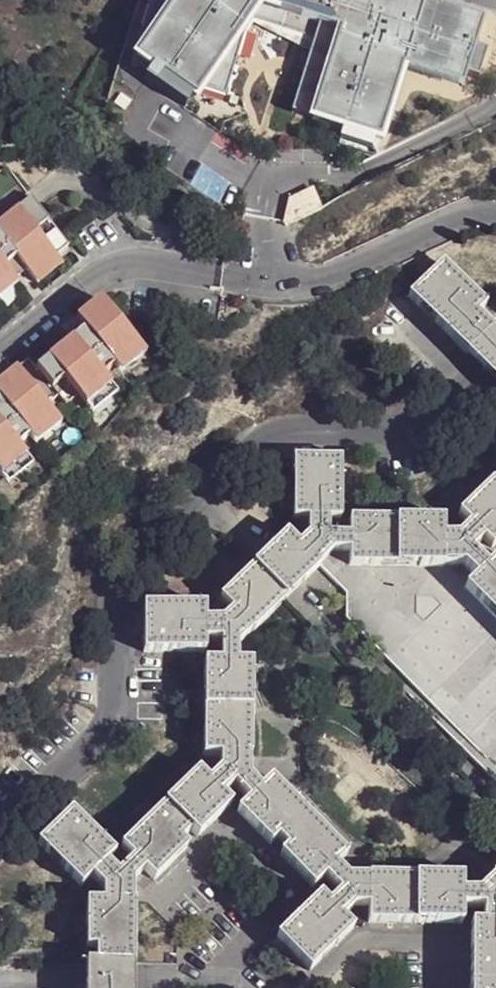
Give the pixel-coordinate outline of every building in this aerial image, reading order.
[(135,57),(150,70),(144,76),(152,84),(161,76),(187,105),(204,90),(229,97),(251,21),(283,32),(288,16),(303,21),(298,36),(317,42),(319,35),(340,42),(316,122),(347,132),(382,143),(405,70),(408,62),(395,57),(405,26),(418,30),(426,5),(427,0),(153,0),(135,57)] [(395,57),(408,62),(405,70),(460,88),(463,78),(472,51),(481,22),(426,5),(418,30),(405,26),(395,57)] [(340,42),(319,35),(317,42),(295,116),(316,122),(340,42)] [(484,55),(472,51),(463,78),(476,82),(484,55)] [(382,143),(347,132),(341,151),(377,162),(382,143)] [(11,273),(8,268),(19,258),(25,265),(31,272),(55,253),(68,242),(5,165),(0,169),(0,282),(11,273)] [(55,253),(31,272),(37,281),(62,261),(55,253)] [(13,275),(25,265),(19,258),(8,268),(11,273),(13,275)] [(490,331),(476,316),(484,307),(442,263),(407,296),(475,366),(495,387),(495,326),(490,331)] [(0,282),(0,295),(18,281),(13,275),(11,273),(0,282)] [(0,473),(25,452),(17,441),(28,432),(53,411),(45,402),(57,392),(65,402),(78,391),(86,402),(111,382),(102,371),(114,362),(139,341),(100,295),(75,315),(83,325),(35,365),(26,354),(0,376),(0,472),(0,473)] [(139,341),(114,362),(121,371),(146,350),(139,341)] [(111,382),(86,402),(92,409),(116,389),(111,382)] [(53,411),(28,432),(35,441),(60,421),(53,411)] [(25,452),(0,473),(6,480),(31,459),(25,452)] [(131,981),(131,903),(132,883),(144,871),(154,880),(230,806),(222,797),(234,786),(248,801),(237,813),(269,846),(277,840),(286,850),(280,856),(313,889),(324,878),(340,894),(328,905),(320,896),(276,939),(310,972),(352,929),(343,919),(354,908),(368,907),(368,923),(462,924),(462,908),(483,909),(482,923),(471,923),(470,987),(495,987),(495,874),(478,892),(462,893),(462,878),(347,878),(336,866),(346,856),(271,779),(260,789),(249,777),(251,663),(236,664),(236,647),(285,600),(319,567),(332,552),(349,552),(349,566),(463,566),(475,577),(465,588),(495,619),(495,557),(487,566),(472,550),(482,540),(491,548),(495,543),(495,477),(491,481),(458,515),(468,525),(457,536),(443,536),(443,521),(350,520),(349,536),(328,535),(328,520),(339,519),(340,459),(294,458),(293,520),(307,520),(307,536),(297,545),(286,534),(220,599),(231,612),(221,621),(204,621),(204,606),(144,605),(143,652),(204,654),(205,641),(221,643),(220,663),(204,664),(203,757),(219,757),(219,770),(208,782),(197,772),(121,847),(132,859),(117,874),(106,863),(114,854),(72,811),(38,844),(81,888),(91,877),(103,889),(103,903),(87,902),(86,949),(95,950),(95,963),(86,963),(85,980),(85,987),(132,987),(131,981)]
